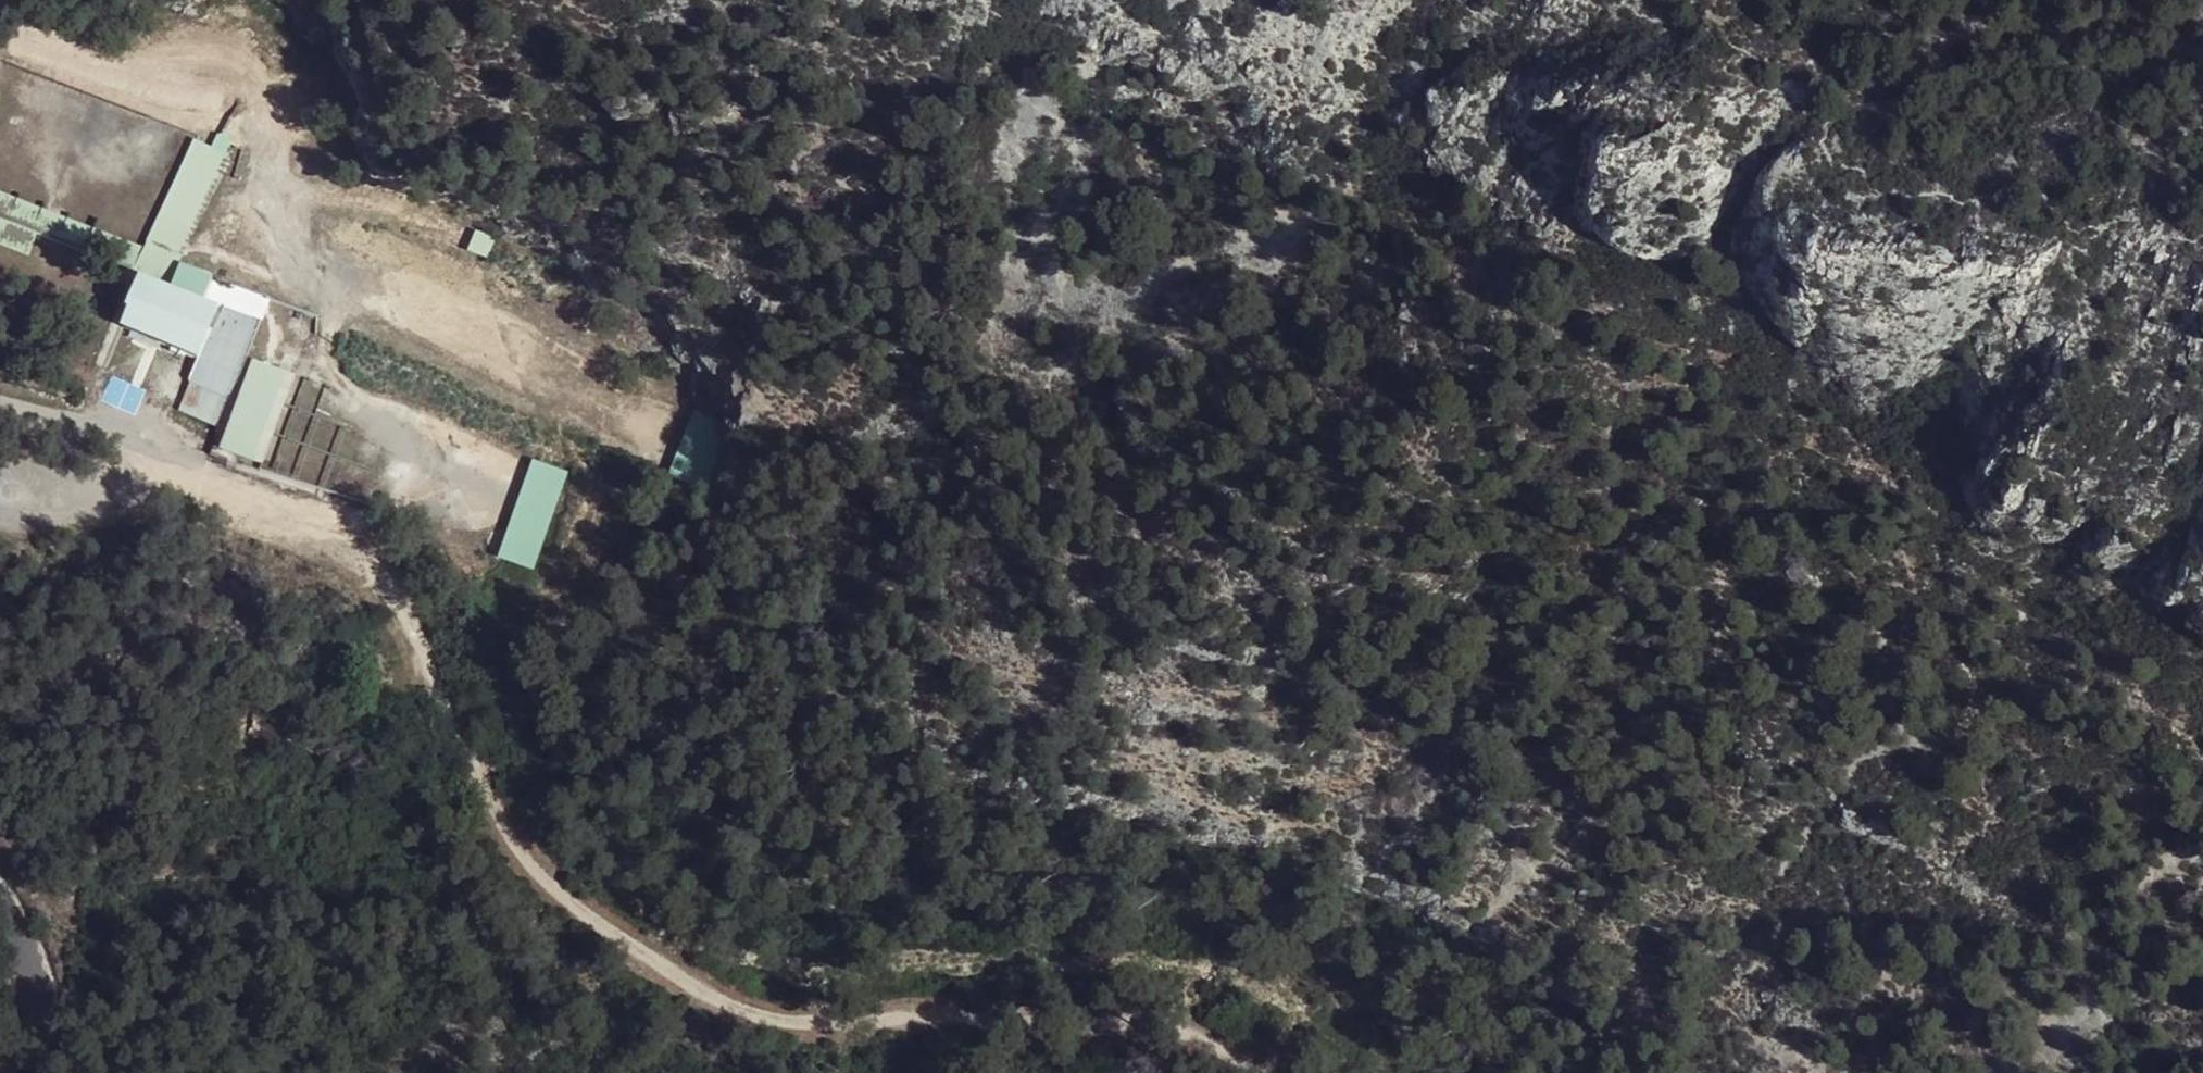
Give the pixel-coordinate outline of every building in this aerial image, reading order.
[(195,141),(143,251),(154,256),(156,249),(177,259),(226,156),(195,141)] [(154,256),(143,251),(132,281),(136,282),(119,330),(191,357),(209,310),(259,330),(271,300),(154,256)] [(240,356),(209,452),(277,474),(308,379),(253,360),(240,356)]
